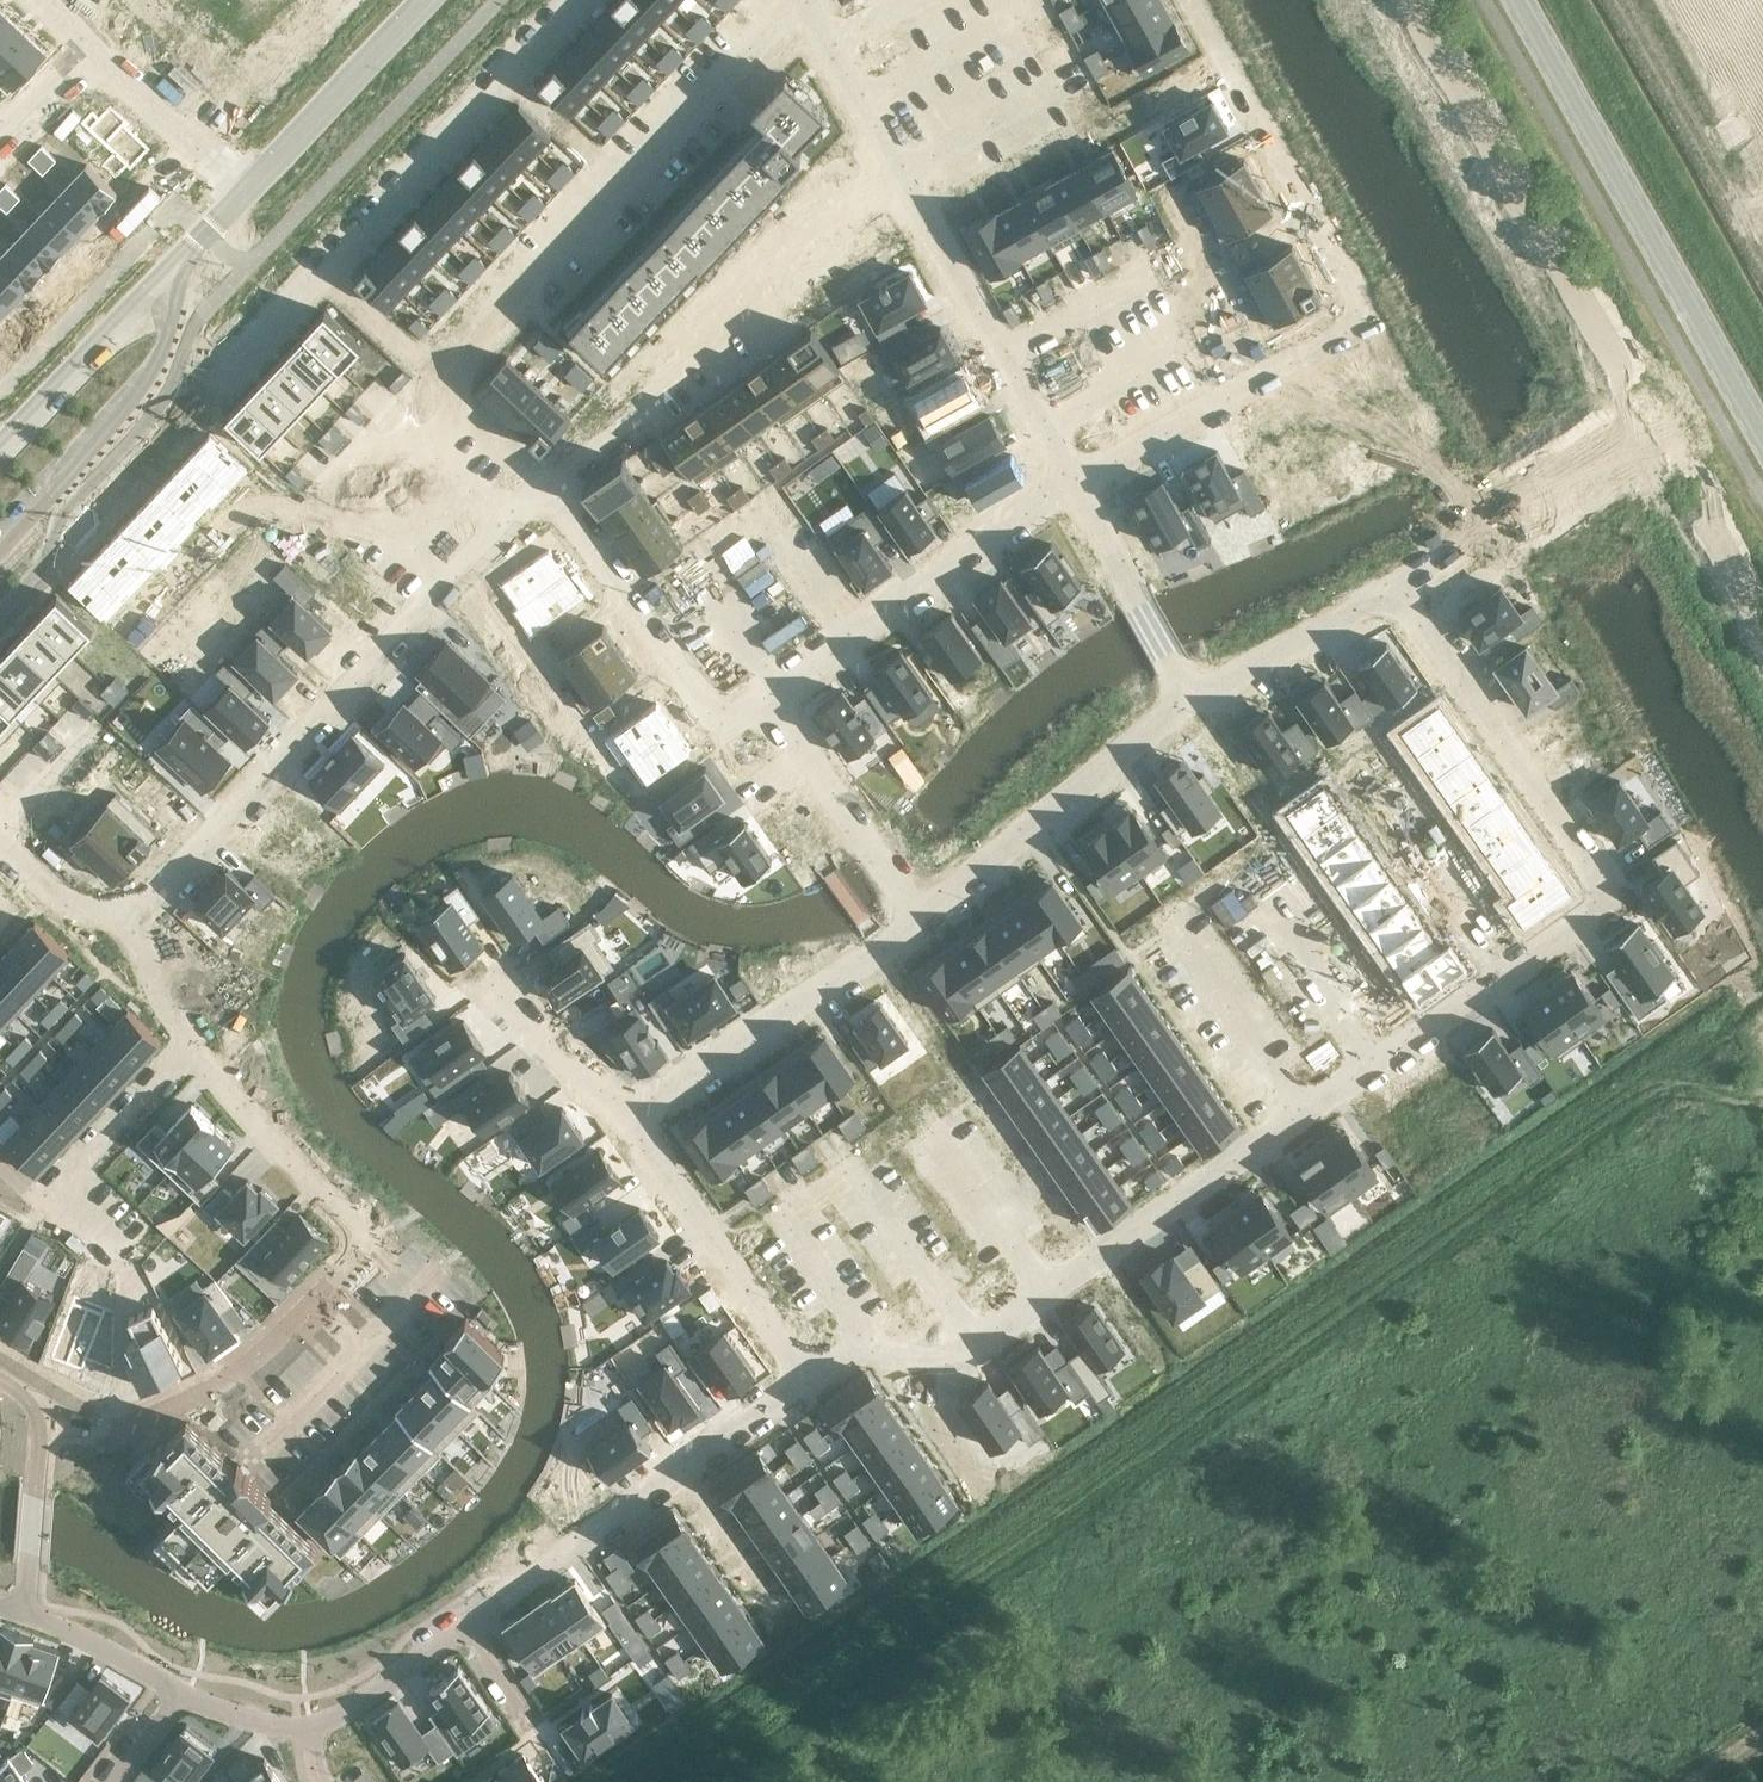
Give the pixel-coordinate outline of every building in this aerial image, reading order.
[(613,5),(645,35),(660,19),(640,0),(617,0),(613,5)] [(660,19),(675,3),(671,0),(640,0),(660,19)] [(716,0),(727,11),(735,2),(733,0),(716,0)] [(1119,21),(1156,0),(1107,0),(1119,21)] [(1119,21),(1131,43),(1174,20),(1163,0),(1156,0),(1119,21)] [(1073,3),(1059,11),(1065,21),(1078,14),(1073,3)] [(613,5),(598,20),(630,51),(645,35),(613,5)] [(0,22),(0,61),(28,32),(8,13),(0,22)] [(703,14),(695,23),(706,33),(714,25),(703,14)] [(1078,14),(1065,21),(1071,32),(1084,24),(1078,14)] [(598,20),(583,36),(615,66),(630,51),(598,20)] [(1174,20),(1131,43),(1146,69),(1188,46),(1174,20)] [(695,23),(687,32),(698,42),(706,33),(695,23)] [(0,61),(0,84),(8,92),(15,85),(47,50),(28,32),(0,61)] [(583,36),(568,52),(600,82),(615,66),(583,36)] [(673,45),(665,54),(676,65),(685,56),(673,45)] [(1098,48),(1084,56),(1090,66),(1103,59),(1098,48)] [(568,52),(553,68),(585,98),(600,82),(568,52)] [(665,54),(657,63),(668,73),(676,65),(665,54)] [(1103,59),(1090,66),(1096,77),(1109,69),(1103,59)] [(553,68),(538,84),(570,114),(585,98),(553,68)] [(766,122),(571,329),(606,363),(699,264),(702,267),(791,173),(786,168),(802,151),(797,146),(828,113),(786,74),(753,109),(766,122)] [(644,77),(636,85),(647,96),(655,87),(644,77)] [(636,85),(628,94),(639,104),(647,96),(636,85)] [(1179,150),(1162,160),(1171,176),(1205,158),(1198,145),(1228,129),(1220,113),(1214,102),(1214,103),(1212,99),(1165,125),(1179,150)] [(505,119),(505,120),(537,150),(551,134),(520,104),(505,119)] [(92,111),(82,123),(114,153),(102,165),(116,177),(127,165),(130,169),(149,148),(136,136),(138,134),(136,132),(134,134),(126,126),(129,123),(110,105),(99,118),(92,111)] [(615,108),(606,116),(617,127),(626,118),(615,108)] [(606,116),(598,125),(609,136),(617,127),(606,116)] [(505,120),(490,135),(522,165),(537,150),(505,120)] [(490,135),(475,151),(507,181),(522,165),(490,135)] [(42,145),(35,152),(50,166),(57,159),(42,145)] [(1112,148),(1083,165),(1106,207),(1136,191),(1112,148)] [(475,151),(460,167),(492,197),(507,181),(475,151)] [(35,152),(29,158),(44,173),(50,166),(35,152)] [(1217,173),(1187,190),(1201,216),(1259,184),(1244,158),(1217,173)] [(564,161),(556,170),(567,180),(575,172),(564,161)] [(1200,161),(1188,168),(1192,176),(1205,169),(1200,161)] [(87,163),(69,182),(99,211),(117,192),(87,163)] [(1083,165),(1054,181),(1078,223),(1106,207),(1083,165)] [(460,167),(445,183),(477,213),(492,197),(460,167)] [(556,170),(548,178),(559,189),(567,180),(556,170)] [(1054,181),(1025,197),(1049,239),(1078,223),(1054,181)] [(69,182),(51,201),(81,230),(99,211),(69,182)] [(0,189),(0,190),(14,204),(21,197),(6,183),(1,188),(0,189)] [(445,183),(430,199),(462,229),(477,213),(445,183)] [(1259,184),(1201,216),(1202,218),(1207,215),(1221,240),(1246,226),(1274,211),(1259,184)] [(8,211),(14,204),(0,190),(0,204),(8,211)] [(535,192),(527,201),(538,211),(546,203),(535,192)] [(1025,197),(997,212),(1021,255),(1049,239),(1025,197)] [(430,199),(415,214),(447,244),(462,229),(430,199)] [(51,201),(33,221),(63,250),(81,230),(51,201)] [(527,201),(519,209),(530,220),(538,211),(527,201)] [(997,211),(966,228),(991,273),(1022,256),(1021,255),(997,212),(997,211)] [(415,214),(401,230),(432,260),(447,244),(415,214)] [(33,221),(14,240),(45,269),(63,250),(33,221)] [(1146,223),(1137,228),(1147,245),(1156,240),(1146,223)] [(505,224),(497,232),(508,243),(516,234),(505,224)] [(401,230),(386,246),(418,276),(432,260),(401,230)] [(497,232),(489,241),(500,251),(508,243),(497,232)] [(1243,239),(1231,246),(1235,254),(1248,247),(1243,239)] [(0,255),(0,263),(27,288),(45,269),(14,240),(0,255)] [(1265,260),(1240,274),(1254,300),(1307,271),(1293,244),(1265,260)] [(386,246),(371,262),(403,292),(418,276),(386,246)] [(1103,247),(1094,252),(1103,269),(1112,264),(1103,247)] [(1248,247),(1235,254),(1240,262),(1253,255),(1248,247)] [(1094,252),(1085,257),(1094,274),(1103,269),(1094,252)] [(476,255),(468,263),(479,274),(487,265),(476,255)] [(371,262),(356,278),(388,308),(403,292),(371,262)] [(9,307),(27,288),(0,263),(0,299),(9,307)] [(468,263),(460,272),(471,282),(479,274),(468,263)] [(910,271),(862,298),(877,325),(874,327),(882,341),(909,326),(902,314),(926,301),(910,271)] [(1307,271),(1254,300),(1269,326),(1294,312),(1321,297),(1307,271)] [(1045,279),(1036,284),(1045,301),(1054,296),(1045,279)] [(447,286),(438,294),(449,305),(458,296),(447,286)] [(438,294),(430,303),(441,314),(449,305),(438,294)] [(9,307),(0,299),(0,316),(9,307)] [(1012,303),(1003,308),(1012,325),(1021,320),(1012,303)] [(325,310),(305,331),(342,365),(362,344),(325,310)] [(1233,313),(1220,320),(1225,329),(1238,322),(1233,313)] [(418,316),(410,325),(421,335),(429,327),(418,316)] [(902,331),(876,346),(898,385),(956,353),(941,326),(909,344),(902,331)] [(812,329),(790,344),(824,394),(846,378),(812,329)] [(305,333),(286,353),(322,386),(342,365),(305,331),(304,332),(305,333)] [(545,332),(534,343),(543,351),(553,340),(545,332)] [(553,340),(543,351),(552,360),(562,349),(553,340)] [(790,344),(769,359),(803,408),(824,394),(790,344)] [(286,353),(267,374),(302,407),(322,386),(286,353)] [(507,356),(477,388),(493,403),(523,371),(507,356)] [(769,359),(747,374),(782,423),(803,408),(769,359)] [(576,361),(565,372),(574,381),(585,370),(576,361)] [(1368,364),(1244,433),(1277,491),(1303,476),(1309,487),(1335,473),(1341,483),(1397,452),(1391,441),(1417,426),(1389,377),(1379,382),(1368,364)] [(403,369),(390,383),(397,390),(410,377),(403,369)] [(585,370),(574,381),(583,389),(593,378),(585,370)] [(931,372),(908,385),(930,425),(980,397),(965,370),(938,385),(931,372)] [(523,371),(493,403),(509,418),(539,387),(523,371)] [(267,374),(247,395),(270,418),(282,428),(302,407),(267,374)] [(747,374),(726,389),(758,433),(778,419),(781,424),(782,423),(747,374)] [(539,387),(509,418),(525,434),(555,402),(539,387)] [(726,389),(705,404),(740,453),(741,452),(738,448),(758,433),(726,389)] [(247,395),(227,416),(262,449),(282,428),(270,418),(247,395)] [(353,402),(346,409),(360,422),(367,415),(353,402)] [(555,402),(525,434),(541,449),(571,417),(555,402)] [(705,404),(684,419),(719,468),(740,453),(705,404)] [(867,407),(859,413),(867,424),(875,419),(867,407)] [(949,420),(921,435),(929,449),(939,444),(954,469),(1005,441),(990,414),(956,432),(949,420)] [(684,419),(662,434),(697,483),(719,468),(684,419)] [(874,422),(864,429),(878,449),(888,442),(874,422)] [(333,423),(326,430),(340,443),(347,436),(333,423)] [(827,426),(819,431),(828,443),(835,438),(827,426)] [(326,430),(319,438),(333,451),(340,443),(326,430)] [(211,431),(192,451),(228,484),(246,464),(211,431)] [(819,431),(812,437),(820,449),(828,443),(819,431)] [(1217,449),(1185,467),(1215,520),(1245,504),(1251,514),(1265,506),(1244,469),(1232,476),(1217,449)] [(192,451),(174,469),(210,503),(228,484),(192,451)] [(665,451),(653,459),(658,467),(670,458),(665,451)] [(978,461),(944,480),(955,498),(971,489),(979,502),(998,491),(999,493),(1010,486),(1010,485),(1025,477),(1012,453),(983,469),(978,461)] [(831,455),(819,464),(827,474),(839,466),(831,455)] [(785,456),(777,461),(786,473),(793,468),(785,456)] [(670,458),(658,467),(664,475),(676,466),(670,458)] [(623,459),(583,487),(598,508),(638,480),(623,459)] [(777,461),(769,467),(778,479),(786,473),(777,461)] [(293,465),(286,473),(300,486),(307,478),(293,465)] [(174,469),(157,488),(192,521),(210,503),(174,469)] [(638,480),(598,508),(614,530),(658,498),(657,497),(653,501),(638,480)] [(1162,480),(1131,497),(1156,543),(1186,527),(1197,547),(1211,539),(1191,503),(1179,510),(1162,480)] [(742,485),(734,490),(743,502),(751,497),(742,485)] [(157,488),(139,507),(174,540),(192,521),(157,488)] [(905,488),(879,507),(909,549),(936,530),(928,519),(940,511),(928,494),(916,502),(905,488)] [(700,489),(689,497),(694,505),(706,496),(700,489)] [(734,490),(727,496),(735,508),(743,502),(734,490)] [(254,495),(247,502),(258,512),(264,505),(254,495)] [(706,496),(694,505),(700,512),(711,504),(706,496)] [(658,498),(614,530),(629,551),(673,520),(658,498)] [(870,503),(828,533),(865,586),(893,567),(875,542),(890,532),(870,503)] [(139,507),(121,526),(157,559),(174,540),(139,507)] [(236,514),(229,521),(240,531),(247,524),(236,514)] [(673,520),(629,551),(644,573),(684,545),(669,524),(674,521),(673,520)] [(121,526),(104,544),(139,578),(157,559),(121,526)] [(1051,542),(1022,563),(1037,584),(1025,592),(1047,623),(1060,614),(1054,605),(1082,585),(1072,572),(1074,570),(1063,554),(1061,556),(1051,542)] [(104,544),(86,563),(121,596),(139,578),(104,544)] [(550,548),(505,579),(522,604),(567,572),(550,548)] [(201,551),(194,559),(204,569),(211,561),(201,551)] [(351,555),(326,581),(365,618),(389,592),(351,555)] [(86,563),(67,583),(103,616),(121,596),(86,563)] [(289,589),(266,613),(308,653),(314,647),(317,650),(330,637),(327,633),(333,627),(306,602),(316,592),(285,563),(274,575),(289,589)] [(567,572),(522,604),(540,628),(584,597),(567,572)] [(1001,578),(976,596),(988,612),(992,619),(976,630),(1002,667),(1020,655),(1007,637),(1031,621),(1001,578)] [(1464,611),(1459,615),(1470,630),(1471,630),(1481,643),(1509,624),(1517,636),(1542,619),(1532,605),(1520,613),(1501,585),(1479,601),(1476,597),(1461,607),(1464,611)] [(165,589),(158,596),(169,606),(176,599),(165,589)] [(58,595),(38,617),(73,650),(93,629),(58,595)] [(491,612),(479,621),(484,628),(496,620),(491,612)] [(952,613),(922,634),(952,676),(982,656),(952,613)] [(141,615),(135,622),(145,632),(152,625),(141,615)] [(38,617),(18,638),(61,679),(62,678),(54,670),(73,650),(38,617)] [(257,634),(235,658),(275,695),(299,670),(278,651),(288,641),(266,620),(255,632),(257,634)] [(604,624),(559,655),(576,679),(566,685),(567,686),(621,649),(604,624)] [(556,625),(544,634),(549,642),(561,633),(556,625)] [(561,633),(549,642),(555,650),(567,641),(561,633)] [(0,656),(0,660),(33,692),(41,700),(61,679),(18,638),(0,656)] [(448,641),(418,673),(426,681),(420,688),(470,735),(487,718),(476,708),(497,686),(448,641)] [(1387,642),(1359,662),(1389,705),(1418,685),(1387,642)] [(1526,645),(1497,666),(1527,709),(1547,695),(1555,707),(1580,689),(1571,676),(1555,687),(1526,645)] [(881,679),(866,690),(889,722),(904,711),(906,713),(933,694),(901,648),(873,668),(881,679)] [(621,649),(567,686),(584,711),(638,673),(621,649)] [(228,681),(205,705),(246,743),(270,718),(246,696),(256,686),(227,658),(216,670),(228,681)] [(14,713),(33,692),(0,660),(0,700),(14,713)] [(115,676),(108,684),(122,697),(129,690),(115,676)] [(1298,697),(1297,698),(1327,740),(1353,722),(1357,728),(1374,716),(1355,689),(1340,700),(1325,678),(1324,679),(1313,687),(1312,686),(1300,695),(1298,697)] [(1571,718),(1546,735),(1556,749),(1554,751),(1566,768),(1568,767),(1578,781),(1605,762),(1599,754),(1600,753),(1597,748),(1596,749),(1591,741),(1596,738),(1582,717),(1579,712),(1603,695),(1595,681),(1562,705),(1571,718)] [(108,684),(101,691),(115,705),(122,697),(108,684)] [(842,690),(815,709),(828,727),(827,728),(827,729),(829,728),(834,735),(832,736),(833,737),(835,736),(847,754),(886,727),(866,699),(855,707),(842,690)] [(80,696),(73,704),(87,717),(94,709),(80,696)] [(1,742),(22,720),(14,713),(0,700),(0,741),(1,742)] [(657,700),(613,732),(630,756),(675,725),(657,700)] [(1439,700),(1399,728),(1417,752),(1457,724),(1439,700)] [(184,719),(158,746),(203,789),(231,760),(218,748),(229,736),(193,701),(180,715),(184,719)] [(404,701),(380,727),(401,746),(399,748),(413,761),(414,759),(416,761),(424,754),(431,760),(447,743),(454,750),(465,737),(437,711),(427,722),(404,701)] [(609,702),(598,710),(603,718),(615,710),(609,702)] [(615,710),(603,718),(609,726),(620,718),(615,710)] [(1242,728),(1241,729),(1250,742),(1248,744),(1257,758),(1260,756),(1272,773),(1298,755),(1301,760),(1317,749),(1297,720),(1282,730),(1268,710),(1267,711),(1242,728)] [(529,719),(518,727),(532,747),(544,739),(529,719)] [(1457,724),(1417,752),(1433,776),(1473,748),(1457,724)] [(675,725),(630,756),(647,781),(692,750),(675,725)] [(47,731),(40,738),(54,751),(61,744),(47,731)] [(311,779),(309,781),(342,811),(343,810),(342,809),(384,765),(385,766),(386,765),(354,734),(352,735),(354,736),(312,780),(311,779)] [(40,738),(33,745),(47,759),(54,751),(40,738)] [(1473,748),(1433,776),(1450,799),(1489,771),(1473,748)] [(1354,760),(1363,772),(1378,761),(1370,749),(1354,760)] [(136,751),(130,758),(140,768),(147,761),(136,751)] [(1174,798),(1160,808),(1177,832),(1191,823),(1194,827),(1220,809),(1208,792),(1214,788),(1203,772),(1197,777),(1187,763),(1161,781),(1174,798)] [(706,766),(662,797),(677,819),(667,825),(679,843),(711,821),(703,809),(726,793),(706,766)] [(1399,783),(1391,771),(1383,776),(1391,788),(1399,783)] [(1489,771),(1450,799),(1466,823),(1506,795),(1489,771)] [(663,779),(651,787),(657,795),(669,786),(663,779)] [(1620,779),(1590,800),(1619,841),(1637,829),(1649,845),(1674,828),(1661,809),(1647,819),(1620,779)] [(1325,781),(1285,809),(1302,833),(1342,805),(1325,781)] [(1368,787),(1376,799),(1384,793),(1376,781),(1368,787)] [(1506,795),(1466,823),(1483,846),(1522,818),(1506,795)] [(261,852),(248,867),(277,895),(286,881),(278,873),(300,849),(305,854),(328,831),(293,798),(255,839),(261,852)] [(108,801),(71,841),(76,845),(72,850),(84,861),(88,857),(93,861),(130,822),(108,801)] [(1406,809),(1416,823),(1424,818),(1426,816),(1416,802),(1406,809)] [(1342,805),(1302,833),(1319,856),(1359,828),(1342,805)] [(1132,808),(1108,825),(1139,869),(1164,852),(1132,808)] [(178,811),(172,818),(182,828),(188,821),(178,811)] [(1392,822),(1401,834),(1409,828),(1400,816),(1392,822)] [(1424,818),(1416,823),(1424,835),(1432,829),(1424,818)] [(1522,818),(1483,846),(1499,869),(1539,841),(1522,818)] [(721,820),(690,842),(710,871),(730,857),(745,879),(753,873),(755,877),(771,866),(768,862),(772,859),(745,820),(729,831),(721,820)] [(130,822),(93,861),(114,882),(152,842),(130,822)] [(1170,824),(1162,830),(1173,846),(1181,840),(1170,824)] [(1108,825),(1084,842),(1115,886),(1139,869),(1108,825)] [(1359,828),(1319,856),(1335,880),(1375,852),(1359,828)] [(1409,828),(1401,834),(1409,845),(1417,840),(1409,828)] [(1660,873),(1645,884),(1675,927),(1702,908),(1684,882),(1700,871),(1677,838),(1649,857),(1660,873)] [(1539,841),(1499,869),(1515,892),(1530,882),(1555,864),(1539,841)] [(1375,852),(1335,880),(1352,903),(1391,875),(1375,852)] [(1468,875),(1460,863),(1451,868),(1460,880),(1468,875)] [(1555,864),(1530,882),(1549,908),(1573,890),(1555,864)] [(1423,870),(1432,882),(1440,877),(1431,865),(1423,870)] [(228,867),(195,902),(224,929),(252,899),(262,909),(276,894),(254,874),(245,884),(228,867)] [(513,873),(484,894),(515,938),(532,926),(543,941),(570,922),(558,905),(543,916),(513,873)] [(1391,875),(1352,903),(1368,927),(1408,899),(1391,875)] [(1095,877),(1087,883),(1098,899),(1106,893),(1095,877)] [(1440,877),(1432,882),(1440,894),(1448,888),(1440,877)] [(1053,881),(1029,898),(1057,937),(1081,920),(1053,881)] [(1515,892),(1506,899),(1524,925),(1549,908),(1530,882),(1515,892)] [(449,901),(420,922),(453,969),(484,947),(467,924),(480,915),(458,884),(444,894),(449,901)] [(17,904),(0,888),(0,921),(17,904)] [(1492,909),(1483,897),(1476,903),(1484,914),(1492,909)] [(1029,898),(1008,912),(1036,952),(1057,937),(1029,898)] [(1408,899),(1368,927),(1385,950),(1424,922),(1408,899)] [(1455,917),(1464,928),(1472,923),(1463,911),(1455,917)] [(1008,912),(987,927),(1015,967),(1036,952),(1008,912)] [(36,921),(17,941),(51,972),(69,953),(36,921)] [(567,957),(540,975),(559,1002),(613,965),(595,939),(601,936),(591,921),(558,944),(567,957)] [(1424,922),(1385,950),(1401,973),(1425,956),(1440,945),(1424,922)] [(1637,924),(1606,946),(1625,973),(1613,981),(1639,1017),(1648,1011),(1641,1000),(1674,976),(1660,956),(1664,953),(1654,939),(1650,941),(1637,924)] [(987,927),(966,942),(994,982),(1015,967),(987,927)] [(1440,945),(1425,956),(1444,982),(1468,964),(1450,938),(1440,945)] [(0,959),(0,960),(33,991),(51,972),(17,941),(0,959)] [(966,942),(945,957),(973,997),(994,982),(966,942)] [(376,973),(374,974),(375,977),(376,976),(404,1016),(394,1023),(406,1040),(433,1020),(422,1006),(434,997),(437,996),(435,994),(425,980),(424,978),(423,978),(418,971),(419,970),(417,968),(407,954),(406,952),(404,954),(376,973)] [(1425,956),(1401,973),(1419,999),(1444,982),(1425,956)] [(945,957),(921,974),(948,1014),(973,997),(945,957)] [(15,1010),(33,991),(0,960),(0,995),(15,1010)] [(77,962),(67,972),(74,979),(84,968),(77,962)] [(1091,965),(1081,972),(1090,984),(1100,978),(1091,965)] [(1128,966),(1092,992),(1106,1010),(1141,985),(1128,966)] [(627,1009),(590,1033),(632,1074),(666,1052),(658,1040),(659,1039),(658,1038),(657,1039),(648,1025),(649,1025),(648,1024),(647,1024),(626,992),(638,984),(627,967),(607,979),(627,1009)] [(1571,970),(1547,987),(1578,1031),(1603,1014),(1571,970)] [(1081,972),(1072,979),(1080,991),(1090,984),(1081,972)] [(665,990),(650,999),(667,1025),(679,1016),(690,1033),(734,1005),(715,975),(672,1002),(665,990)] [(1141,985),(1106,1010),(1118,1028),(1154,1003),(1141,985)] [(1609,986),(1601,992),(1612,1008),(1621,1002),(1609,986)] [(1547,987),(1523,1004),(1554,1048),(1578,1031),(1547,987)] [(51,989),(42,999),(49,1006),(58,995),(51,989)] [(15,1010),(0,995),(0,1026),(15,1010)] [(112,995),(102,1005),(109,1012),(119,1002),(112,995)] [(42,999),(32,1010),(39,1016),(49,1006),(42,999)] [(1053,1001),(1043,1007),(1052,1020),(1062,1013),(1053,1001)] [(864,1035),(853,1043),(870,1068),(908,1041),(881,1002),(864,1014),(866,1016),(856,1023),(864,1035)] [(1154,1003),(1118,1028),(1130,1045),(1166,1020),(1154,1003)] [(1043,1007),(1034,1014),(1042,1027),(1052,1020),(1043,1007)] [(128,1009),(110,1028),(143,1060),(162,1040),(128,1009)] [(1079,1015),(1066,1024),(1073,1033),(1085,1024),(1079,1015)] [(463,1018),(421,1049),(441,1077),(430,1085),(439,1098),(476,1072),(467,1059),(484,1048),(463,1018)] [(1166,1020),(1130,1045),(1143,1063),(1178,1038),(1166,1020)] [(87,1022),(77,1032),(84,1039),(93,1029),(87,1022)] [(1007,1024),(997,1031),(1006,1044),(1016,1037),(1007,1024)] [(1085,1024),(1073,1033),(1080,1043),(1092,1034),(1085,1024)] [(16,1026),(6,1037),(13,1043),(23,1033),(16,1026)] [(1467,1045),(1465,1046),(1475,1062),(1473,1064),(1480,1074),(1483,1072),(1495,1089),(1521,1071),(1530,1083),(1544,1074),(1521,1041),(1509,1050),(1493,1027),(1479,1036),(1479,1035),(1466,1044),(1467,1045)] [(110,1028),(92,1047),(126,1079),(143,1060),(110,1028)] [(1059,1029),(1046,1038),(1053,1047),(1066,1038),(1059,1029)] [(997,1031),(987,1038),(996,1051),(1006,1044),(997,1031)] [(77,1032),(67,1043),(74,1049),(84,1039),(77,1032)] [(826,1035),(802,1052),(830,1092),(854,1074),(826,1035)] [(0,1043),(0,1051),(3,1054),(13,1043),(6,1037),(0,1043)] [(1066,1038),(1053,1047),(1060,1057),(1072,1048),(1066,1038)] [(1178,1038),(1143,1063),(1155,1081),(1191,1055),(1178,1038)] [(1533,1040),(1525,1045),(1536,1061),(1544,1055),(1533,1040)] [(1020,1043),(984,1068),(997,1087),(1033,1061),(1020,1043)] [(92,1047),(75,1066),(108,1097),(126,1079),(92,1047)] [(1103,1050),(1091,1059),(1098,1068),(1110,1060),(1103,1050)] [(802,1052),(778,1068),(806,1108),(830,1092),(802,1052)] [(1191,1055),(1155,1081),(1167,1098),(1203,1073),(1191,1055)] [(51,1060),(41,1070),(48,1076),(58,1066),(51,1060)] [(1110,1060),(1098,1068),(1105,1078),(1117,1069),(1110,1060)] [(1033,1061),(997,1087),(1009,1104),(1045,1079),(1033,1061)] [(1083,1064),(1071,1073),(1078,1082),(1090,1074),(1083,1064)] [(75,1066),(57,1085),(90,1116),(108,1097),(75,1066)] [(778,1068),(755,1085),(783,1125),(806,1108),(778,1068)] [(41,1070),(32,1080),(38,1087),(48,1076),(41,1070)] [(479,1073),(448,1095),(458,1108),(465,1104),(483,1129),(529,1097),(509,1070),(488,1085),(479,1073)] [(1203,1073),(1167,1098),(1180,1116),(1216,1090),(1203,1073)] [(1090,1074),(1078,1082),(1085,1092),(1097,1083),(1090,1074)] [(1045,1079),(1009,1104),(1022,1122),(1058,1097),(1045,1079)] [(1377,1107),(1375,1108),(1376,1109),(1377,1109),(1399,1140),(1398,1140),(1399,1142),(1401,1141),(1437,1115),(1437,1116),(1439,1114),(1438,1113),(1423,1092),(1424,1091),(1416,1079),(1414,1081),(1377,1107)] [(57,1085),(39,1103),(73,1135),(90,1116),(57,1085)] [(755,1085),(731,1101),(759,1141),(783,1125),(755,1085)] [(1128,1085),(1116,1094),(1122,1103),(1135,1095),(1128,1085)] [(1552,1086),(1540,1095),(1546,1102),(1558,1094),(1552,1086)] [(1216,1090),(1180,1116),(1192,1133),(1228,1108),(1216,1090)] [(1135,1095),(1122,1103),(1129,1113),(1142,1104),(1135,1095)] [(16,1097),(6,1107),(13,1114),(23,1104),(16,1097)] [(1058,1097),(1022,1122),(1034,1139),(1070,1114),(1058,1097)] [(1108,1099),(1096,1108),(1103,1118),(1115,1109),(1108,1099)] [(731,1101),(708,1118),(736,1157),(759,1141),(731,1101)] [(39,1103),(22,1122),(55,1154),(73,1135),(39,1103)] [(156,1120),(136,1141),(148,1153),(156,1144),(176,1164),(214,1124),(192,1104),(167,1131),(156,1120)] [(0,1114),(0,1121),(3,1124),(13,1114),(6,1107),(0,1114)] [(533,1108),(509,1125),(519,1140),(521,1139),(541,1167),(584,1136),(563,1107),(543,1121),(533,1108)] [(1228,1108),(1192,1133),(1205,1152),(1241,1127),(1228,1108)] [(1115,1109),(1103,1118),(1109,1127),(1122,1118),(1115,1109)] [(855,1110),(847,1116),(858,1132),(866,1126),(855,1110)] [(1070,1114),(1034,1139),(1047,1157),(1082,1132),(1070,1114)] [(847,1116),(838,1122),(849,1138),(858,1132),(847,1116)] [(708,1118),(684,1135),(712,1175),(736,1157),(708,1118)] [(1153,1120),(1140,1129),(1147,1139),(1160,1130),(1153,1120)] [(22,1122),(3,1142),(36,1173),(55,1154),(22,1122)] [(214,1124),(176,1164),(197,1183),(189,1191),(201,1203),(221,1182),(210,1171),(235,1145),(214,1124)] [(1345,1129),(1321,1146),(1352,1191),(1377,1174),(1345,1129)] [(1160,1130),(1147,1139),(1154,1148),(1167,1140),(1160,1130)] [(1082,1132),(1047,1157),(1059,1174),(1095,1149),(1082,1132)] [(1133,1134),(1120,1143),(1127,1153),(1140,1144),(1133,1134)] [(808,1143),(800,1149),(811,1165),(819,1159),(808,1143)] [(1140,1144),(1127,1153),(1134,1162),(1147,1154),(1140,1144)] [(1384,1145),(1375,1151),(1387,1167),(1395,1161),(1384,1145)] [(1321,1146),(1297,1163),(1328,1208),(1352,1191),(1321,1146)] [(800,1149),(792,1155),(803,1171),(811,1165),(800,1149)] [(1095,1149),(1059,1174),(1071,1192),(1107,1167),(1095,1149)] [(600,1150),(553,1183),(573,1212),(595,1197),(595,1198),(597,1197),(596,1197),(606,1190),(606,1191),(608,1190),(607,1188),(620,1179),(600,1150)] [(1178,1155),(1165,1164),(1172,1174),(1184,1165),(1178,1155)] [(1107,1167),(1071,1192),(1084,1210),(1119,1184),(1107,1167)] [(1158,1169),(1145,1178),(1152,1188),(1164,1179),(1158,1169)] [(761,1176),(753,1182),(764,1198),(773,1192),(761,1176)] [(224,1185),(204,1206),(215,1217),(220,1211),(246,1235),(278,1201),(263,1187),(260,1190),(249,1179),(234,1195),(224,1185)] [(753,1182),(745,1188),(756,1204),(764,1198),(753,1182)] [(1119,1184),(1084,1210),(1097,1228),(1133,1203),(1119,1184)] [(1260,1190),(1235,1207),(1267,1251),(1291,1234),(1260,1190)] [(1307,1199),(1298,1205),(1309,1221),(1318,1215),(1307,1199)] [(1298,1205),(1290,1211),(1301,1227),(1309,1221),(1298,1205)] [(598,1219),(573,1236),(582,1249),(596,1240),(615,1266),(660,1235),(640,1207),(606,1230),(598,1219)] [(1235,1207),(1211,1224),(1242,1268),(1267,1251),(1235,1207)] [(276,1219),(241,1257),(262,1277),(271,1268),(287,1282),(327,1239),(300,1214),(286,1229),(276,1219)] [(1328,1215),(1314,1225),(1320,1235),(1335,1226),(1328,1215)] [(0,1284),(0,1292),(11,1299),(0,1316),(0,1322),(28,1339),(36,1326),(38,1327),(46,1314),(44,1312),(54,1296),(25,1278),(40,1255),(24,1245),(0,1284)] [(1162,1258),(1143,1272),(1174,1317),(1219,1285),(1200,1258),(1184,1269),(1174,1254),(1164,1260),(1162,1258)] [(647,1256),(612,1281),(621,1294),(627,1290),(646,1318),(690,1287),(688,1284),(689,1284),(679,1270),(677,1268),(675,1270),(667,1259),(655,1268),(647,1256)] [(1221,1259),(1213,1265),(1224,1281),(1232,1275),(1221,1259)] [(204,1291),(178,1310),(208,1353),(210,1352),(211,1352),(225,1341),(236,1333),(221,1312),(233,1303),(215,1279),(202,1288),(204,1291)] [(73,1303),(51,1358),(82,1370),(86,1360),(113,1370),(115,1319),(73,1303)] [(1095,1305),(1065,1326),(1081,1349),(1068,1358),(1098,1401),(1113,1390),(1097,1368),(1125,1348),(1095,1305)] [(140,1337),(129,1342),(136,1357),(130,1360),(142,1386),(183,1366),(153,1306),(130,1318),(140,1337)] [(481,1306),(475,1313),(486,1324),(492,1317),(481,1306)] [(466,1318),(446,1338),(493,1384),(494,1383),(486,1375),(505,1356),(466,1318)] [(701,1348),(687,1357),(706,1384),(718,1376),(728,1391),(756,1371),(725,1328),(700,1347),(701,1348)] [(450,1342),(431,1362),(480,1410),(474,1404),(493,1384),(446,1338),(450,1342)] [(664,1363),(639,1380),(671,1425),(681,1418),(682,1420),(699,1408),(675,1374),(688,1366),(670,1341),(656,1351),(664,1363)] [(1040,1344),(1010,1365),(1040,1407),(1068,1388),(1076,1400),(1090,1390),(1068,1359),(1057,1367),(1040,1344)] [(436,1369),(417,1389),(460,1431),(480,1410),(431,1362),(430,1363),(436,1369)] [(868,1371),(826,1401),(842,1424),(843,1423),(883,1395),(884,1394),(868,1371)] [(989,1382),(960,1401),(970,1416),(967,1417),(979,1434),(982,1432),(992,1446),(1019,1427),(1029,1443),(1044,1432),(1023,1402),(1009,1411),(989,1382)] [(417,1389),(397,1409),(442,1453),(442,1452),(440,1450),(460,1431),(417,1389)] [(629,1420),(587,1449),(594,1459),(593,1460),(604,1475),(605,1474),(608,1478),(624,1467),(625,1467),(635,1460),(635,1459),(651,1448),(642,1435),(653,1426),(631,1395),(618,1405),(629,1420)] [(883,1395),(843,1423),(857,1443),(897,1415),(883,1395)] [(398,1411),(379,1431),(422,1473),(442,1453),(397,1409),(396,1409),(398,1411)] [(897,1415),(857,1443),(872,1464),(912,1436),(897,1415)] [(145,1463),(143,1466),(145,1468),(144,1468),(147,1470),(154,1478),(153,1479),(165,1491),(167,1490),(183,1506),(163,1526),(211,1573),(231,1553),(232,1554),(238,1560),(240,1562),(246,1568),(247,1569),(246,1570),(258,1582),(259,1581),(267,1588),(267,1589),(269,1591),(271,1592),(274,1590),(276,1588),(283,1581),(284,1582),(296,1570),(295,1568),(316,1547),(314,1545),(312,1543),(303,1535),(303,1534),(301,1532),(292,1524),(290,1521),(290,1522),(281,1513),(279,1511),(270,1502),(269,1501),(272,1499),(249,1477),(251,1474),(238,1462),(234,1466),(233,1466),(224,1457),(222,1455),(213,1446),(211,1444),(202,1436),(202,1435),(200,1433),(191,1425),(192,1425),(189,1423),(187,1421),(185,1423),(184,1423),(182,1426),(175,1433),(173,1435),(166,1442),(165,1440),(153,1453),(154,1454),(147,1461),(145,1463)] [(816,1426),(803,1435),(810,1445),(823,1436),(816,1426)] [(357,1449),(402,1494),(422,1473),(379,1431),(359,1451),(357,1449)] [(823,1436),(810,1445),(817,1454),(829,1446),(823,1436)] [(912,1436),(872,1464),(887,1485),(926,1457),(912,1436)] [(797,1439),(785,1448),(792,1458),(804,1449),(797,1439)] [(357,1449),(337,1470),(382,1514),(402,1494),(357,1449)] [(758,1449),(716,1478),(732,1501),(733,1500),(773,1472),(774,1471),(758,1449)] [(804,1449),(792,1458),(799,1467),(811,1459),(804,1449)] [(926,1457),(887,1485),(902,1506),(941,1478),(926,1457)] [(845,1468),(833,1477),(840,1487),(852,1478),(845,1468)] [(337,1470),(317,1490),(362,1534),(382,1514),(337,1470)] [(773,1472),(733,1500),(747,1520),(787,1492),(773,1472)] [(852,1478),(840,1487),(847,1497),(859,1488),(852,1478)] [(941,1478),(902,1506),(917,1528),(957,1500),(941,1478)] [(827,1481),(815,1490),(821,1500),(834,1491),(827,1481)] [(319,1492),(298,1513),(341,1555),(362,1534),(317,1490),(319,1492)] [(834,1491),(821,1500),(828,1509),(841,1501),(834,1491)] [(787,1492),(747,1520),(762,1541),(802,1514),(787,1492)] [(673,1508),(631,1538),(647,1560),(649,1560),(688,1532),(689,1531),(673,1508)] [(875,1510),(863,1519),(869,1529),(882,1520),(875,1510)] [(802,1514),(762,1541),(777,1563),(817,1535),(802,1514)] [(882,1520),(869,1529),(876,1539),(889,1530),(882,1520)] [(857,1523),(844,1532),(851,1542),(864,1533),(857,1523)] [(688,1532),(649,1560),(663,1580),(703,1552),(688,1532)] [(864,1533),(851,1542),(858,1552),(870,1543),(864,1533)] [(817,1535),(777,1563),(792,1584),(831,1556),(817,1535)] [(703,1552),(663,1580),(678,1601),(717,1573),(703,1552)] [(831,1556),(792,1584),(807,1606),(847,1578),(831,1556)] [(618,1565),(606,1574),(613,1584),(625,1575),(618,1565)] [(717,1573),(678,1601),(693,1622),(732,1594),(717,1573)] [(625,1575),(613,1584),(619,1594),(632,1585),(625,1575)] [(552,1593),(551,1593),(584,1640),(607,1624),(576,1580),(553,1595),(552,1593)] [(551,1593),(529,1609),(558,1651),(579,1636),(583,1641),(584,1640),(551,1593)] [(732,1594),(693,1622),(707,1643),(747,1615),(732,1594)] [(635,1658),(635,1657),(648,1648),(649,1647),(615,1600),(603,1609),(611,1620),(609,1622),(635,1658)] [(648,1607),(635,1616),(642,1626),(655,1617),(648,1607)] [(529,1609),(505,1625),(535,1668),(558,1651),(529,1609)] [(747,1615),(707,1643),(723,1665),(762,1637),(747,1615)] [(655,1617),(642,1626),(649,1636),(662,1627),(655,1617)] [(0,1636),(0,1693),(11,1696),(31,1637),(3,1627),(0,1636)] [(31,1637),(11,1696),(12,1697),(13,1694),(40,1703),(58,1649),(31,1640),(32,1637),(31,1637)] [(648,1648),(635,1657),(640,1664),(653,1655),(648,1648)] [(678,1650),(665,1658),(672,1668),(684,1659),(678,1650)] [(684,1659),(672,1668),(679,1678),(691,1669),(684,1659)] [(601,1665),(589,1673),(596,1683),(608,1675),(601,1665)] [(460,1667),(431,1687),(452,1716),(437,1726),(457,1753),(482,1736),(472,1722),(490,1710),(460,1667)] [(78,1680),(60,1704),(72,1713),(71,1714),(73,1716),(73,1715),(98,1735),(100,1736),(101,1735),(101,1734),(130,1696),(131,1695),(129,1693),(129,1694),(104,1674),(103,1673),(101,1675),(91,1689),(78,1680)] [(528,1673),(521,1678),(529,1689),(536,1684),(528,1673)] [(667,1675),(654,1684),(674,1711),(686,1702),(667,1675)] [(60,1680),(52,1692),(61,1699),(70,1688),(60,1680)] [(570,1732),(557,1742),(575,1769),(591,1758),(587,1752),(598,1744),(601,1748),(621,1734),(619,1730),(632,1721),(612,1693),(599,1702),(599,1701),(597,1702),(598,1703),(594,1706),(592,1703),(590,1704),(592,1707),(585,1712),(583,1709),(582,1710),(584,1713),(580,1716),(579,1714),(578,1716),(578,1717),(566,1726),(570,1732)] [(399,1702),(372,1721),(402,1764),(428,1746),(439,1761),(454,1750),(435,1723),(421,1733),(399,1702)] [(152,1769),(169,1781),(206,1781),(196,1774),(218,1746),(187,1723),(152,1769)] [(0,1762),(0,1781),(29,1781),(21,1771),(33,1762),(23,1748),(11,1757),(10,1755),(0,1762)] [(482,1781),(544,1781),(523,1753),(482,1781)] [(231,1781),(282,1781),(265,1758),(253,1766),(245,1754),(227,1767),(235,1779),(231,1781)]
